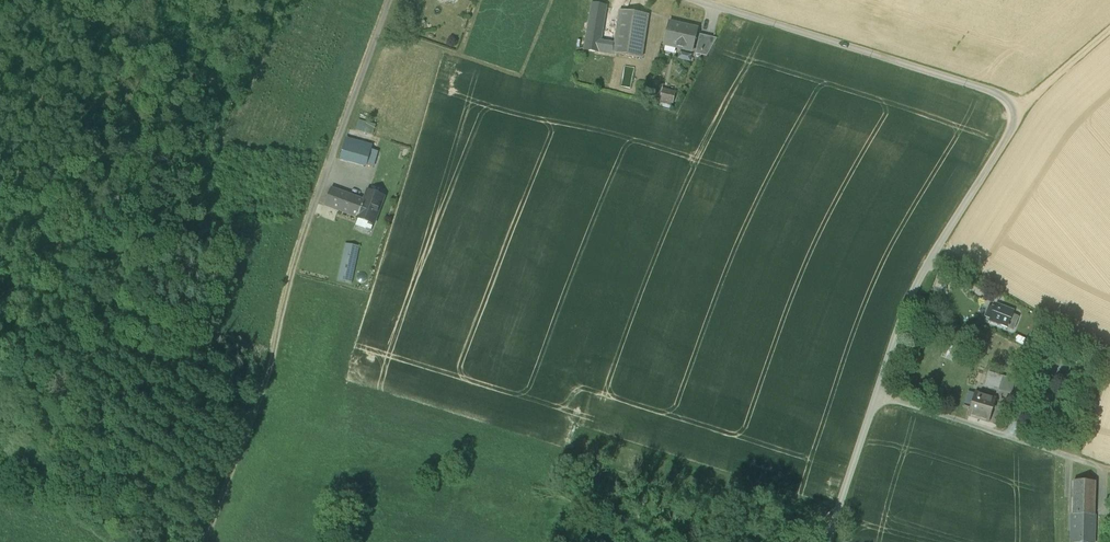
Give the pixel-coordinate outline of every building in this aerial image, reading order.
[(600,53),(601,45),(602,38),(601,38),(605,8),(593,5),(585,50),(600,53)] [(649,15),(620,11),(615,47),(614,55),(642,59),(649,15)] [(698,30),(669,23),(664,46),(693,53),(698,30)] [(717,40),(700,36),(695,55),(707,57),(717,40)] [(600,53),(614,55),(615,47),(601,45),(600,53)] [(676,50),(675,57),(692,61),(694,54),(676,50)] [(662,87),(657,85),(654,99),(673,104),(676,94),(663,90),(662,87)] [(356,131),(374,135),(376,124),(358,120),(356,131)] [(340,160),(366,167),(372,146),(347,139),(340,160)] [(365,201),(331,188),(325,206),(358,218),(365,201)] [(368,192),(365,201),(358,218),(374,225),(384,197),(368,192)] [(353,283),(360,246),(345,243),(338,280),(353,283)] [(1013,315),(1014,312),(996,305),(989,321),(1007,329),(1013,315)] [(1013,315),(1007,329),(1013,331),(1019,317),(1013,315)] [(1062,363),(1058,373),(1066,376),(1069,366),(1062,363)] [(984,387),(998,391),(1003,377),(989,373),(984,387)] [(1013,380),(1003,377),(998,391),(1009,395),(1013,380)] [(996,400),(975,394),(968,416),(989,423),(996,400)] [(1074,481),(1072,515),(1094,516),(1095,482),(1074,481)] [(1094,516),(1072,515),(1071,541),(1093,541),(1094,516)]
